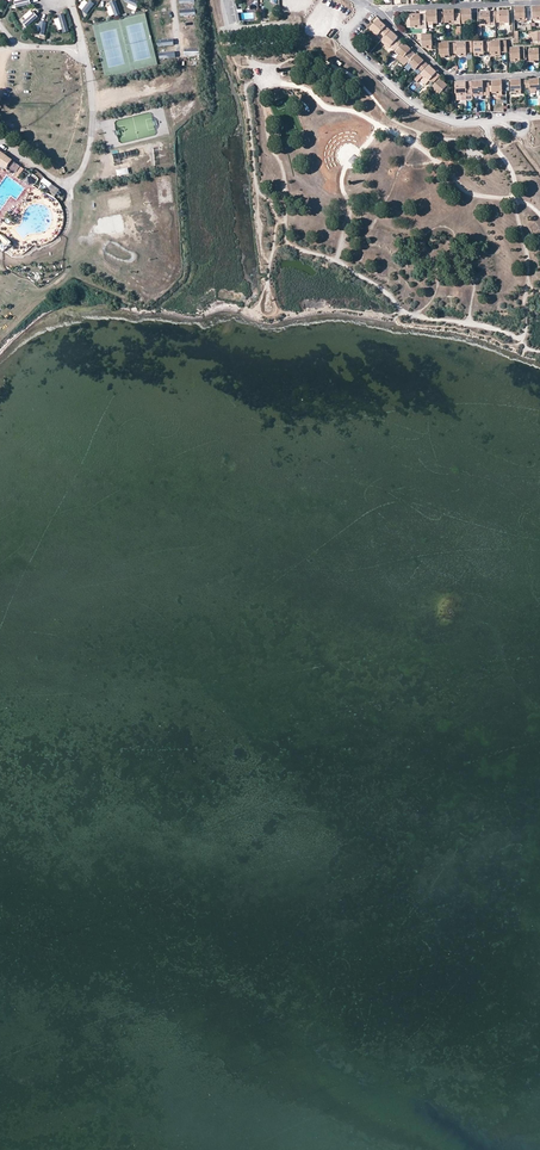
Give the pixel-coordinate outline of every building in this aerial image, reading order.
[(36,4),(35,0),(19,0),(16,1),(17,9),(36,4)] [(99,4),(94,0),(93,0),(83,12),(90,18),(99,4)] [(138,12),(142,5),(133,0),(125,0),(123,4),(138,12)] [(122,16),(115,1),(108,3),(114,19),(122,16)] [(522,20),(522,19),(527,19),(527,8),(518,8),(518,20),(522,20)] [(26,28),(40,15),(35,10),(21,22),(26,28)] [(153,20),(169,17),(168,10),(152,13),(153,20)] [(473,10),(463,11),(464,21),(469,21),(469,22),(474,22),(473,10)] [(451,23),(452,22),(456,21),(457,21),(456,11),(446,11),(446,23),(451,23)] [(439,12),(429,12),(430,23),(434,22),(434,23),(439,23),(439,13),(439,12)] [(487,24),(487,23),(493,23),(492,24),(497,24),(497,12),(482,13),(483,25),(487,24)] [(511,23),(511,12),(497,12),(497,24),(502,24),(502,22),(507,22),(507,24),(511,23)] [(412,28),(417,28),(417,26),(422,26),(422,15),(412,16),(412,28)] [(45,39),(50,20),(42,18),(37,37),(45,39)] [(60,19),(62,38),(69,37),(67,18),(60,19)] [(378,33),(380,32),(384,36),(390,29),(379,18),(370,28),(373,31),(375,30),(378,33)] [(156,36),(172,35),(171,28),(155,30),(156,36)] [(389,47),(390,46),(391,45),(395,49),(402,41),(398,38),(399,37),(390,29),(384,36),(382,38),(386,42),(385,43),(389,47)] [(424,48),(429,48),(429,47),(434,46),(433,36),(423,36),(423,35),(420,35),(420,40),(424,40),(424,48)] [(173,39),(157,41),(159,52),(165,51),(165,46),(173,45),(173,39)] [(394,50),(399,54),(400,53),(404,56),(411,48),(403,40),(402,41),(395,49),(394,50)] [(482,55),(486,55),(486,53),(492,53),(491,42),(486,43),(476,43),(476,45),(474,45),(475,54),(476,54),(482,54),(482,55)] [(498,54),(498,53),(503,53),(510,53),(509,42),(493,42),(494,54),(498,54)] [(463,56),(463,54),(469,54),(469,57),(475,57),(475,54),(474,45),(474,43),(458,44),(459,56),(463,56)] [(452,57),(452,54),(457,54),(457,44),(442,45),(442,55),(447,55),(447,57),(452,57)] [(518,59),(523,59),(523,53),(527,53),(527,47),(523,48),(523,49),(513,49),(514,61),(518,60),(518,59)] [(184,55),(189,55),(189,59),(198,58),(197,49),(183,49),(184,55)] [(532,51),(532,63),(536,63),(536,61),(539,61),(539,50),(532,51)] [(415,68),(418,66),(419,67),(416,69),(416,70),(419,73),(427,63),(423,60),(424,59),(416,53),(409,61),(413,64),(412,65),(415,68)] [(404,66),(408,69),(412,65),(413,64),(409,61),(404,66)] [(421,73),(424,76),(422,79),(426,83),(429,79),(432,81),(438,75),(435,72),(436,71),(429,64),(421,73)] [(435,89),(436,89),(441,92),(442,91),(447,84),(440,78),(432,86),(435,89)] [(531,87),(531,89),(536,89),(536,90),(539,90),(539,78),(526,79),(527,87),(531,87)] [(522,90),(522,86),(524,86),(524,89),(527,89),(527,87),(526,79),(522,79),(512,79),(512,91),(517,91),(517,90),(522,90)] [(497,92),(497,91),(503,91),(502,80),(493,81),(493,87),(490,87),(490,91),(493,91),(493,93),(497,92)] [(479,93),(480,92),(484,91),(484,95),(484,97),(490,96),(490,95),(490,91),(490,87),(490,83),(484,84),(484,81),(472,82),(473,92),(473,93),(479,93)] [(462,94),(462,92),(473,92),(472,82),(457,82),(457,94),(462,94)] [(442,91),(445,94),(451,87),(447,84),(442,91)] [(436,89),(435,89),(432,86),(430,89),(438,96),(441,92),(436,89)] [(136,148),(112,155),(114,162),(137,155),(136,148)] [(0,151),(0,162),(16,172),(20,166),(0,151)] [(117,176),(129,174),(127,167),(116,169),(117,176)] [(24,182),(33,186),(36,177),(27,173),(24,182)] [(45,177),(41,180),(48,187),(51,184),(45,177)] [(52,184),(47,189),(54,195),(59,189),(52,184)] [(98,219),(100,233),(125,230),(123,216),(98,219)]
